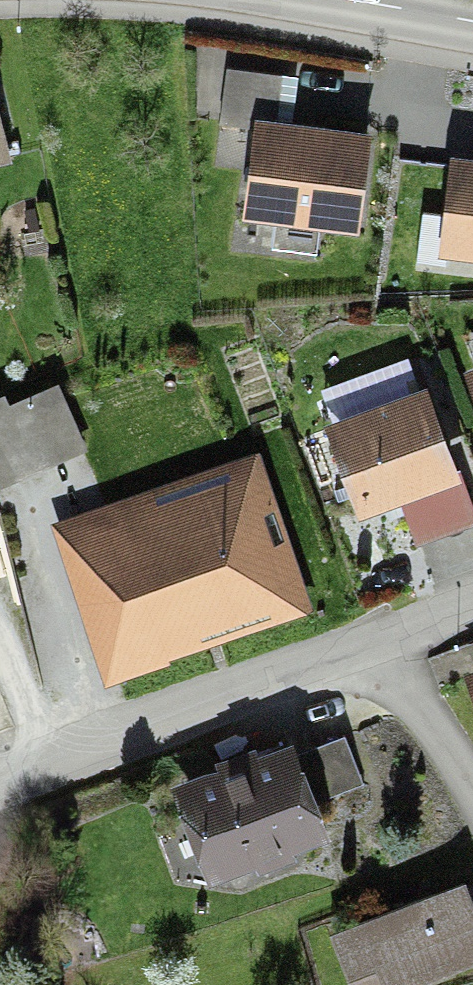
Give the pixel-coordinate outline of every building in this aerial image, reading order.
[(255,112),(293,117),(299,73),(227,65),(220,121),(254,125),(255,112)] [(0,109),(0,163),(13,160),(0,109)] [(361,230),(373,126),(293,117),(255,112),(254,125),(243,216),(254,217),(251,242),(273,244),(271,261),(315,266),(320,225),(361,230)] [(450,151),(437,249),(472,254),(472,154),(450,151)] [(472,522),(472,504),(428,381),(419,384),(409,356),(322,388),(332,416),(324,419),(359,514),(385,505),(390,519),(406,513),(416,542),(472,522)] [(472,388),(472,363),(465,366),(472,388)] [(89,448),(57,381),(11,402),(6,391),(0,394),(0,491),(89,448)] [(262,467),(71,533),(111,648),(302,582),(262,467)] [(290,837),(319,826),(311,806),(367,785),(347,733),(190,796),(217,868),(254,854),(260,871),(297,857),(290,837)] [(472,956),(472,919),(460,886),(339,933),(359,984),(371,984),(387,979),(389,984),(398,984),(472,956)]
